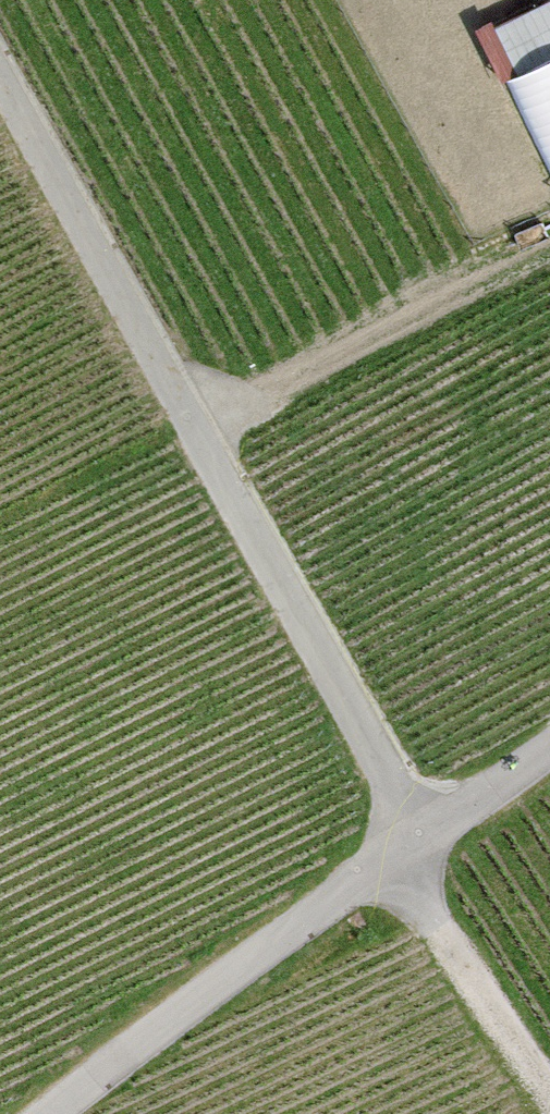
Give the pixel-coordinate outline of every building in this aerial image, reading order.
[(549,157),(549,0),(532,0),(500,11),(549,157)]
